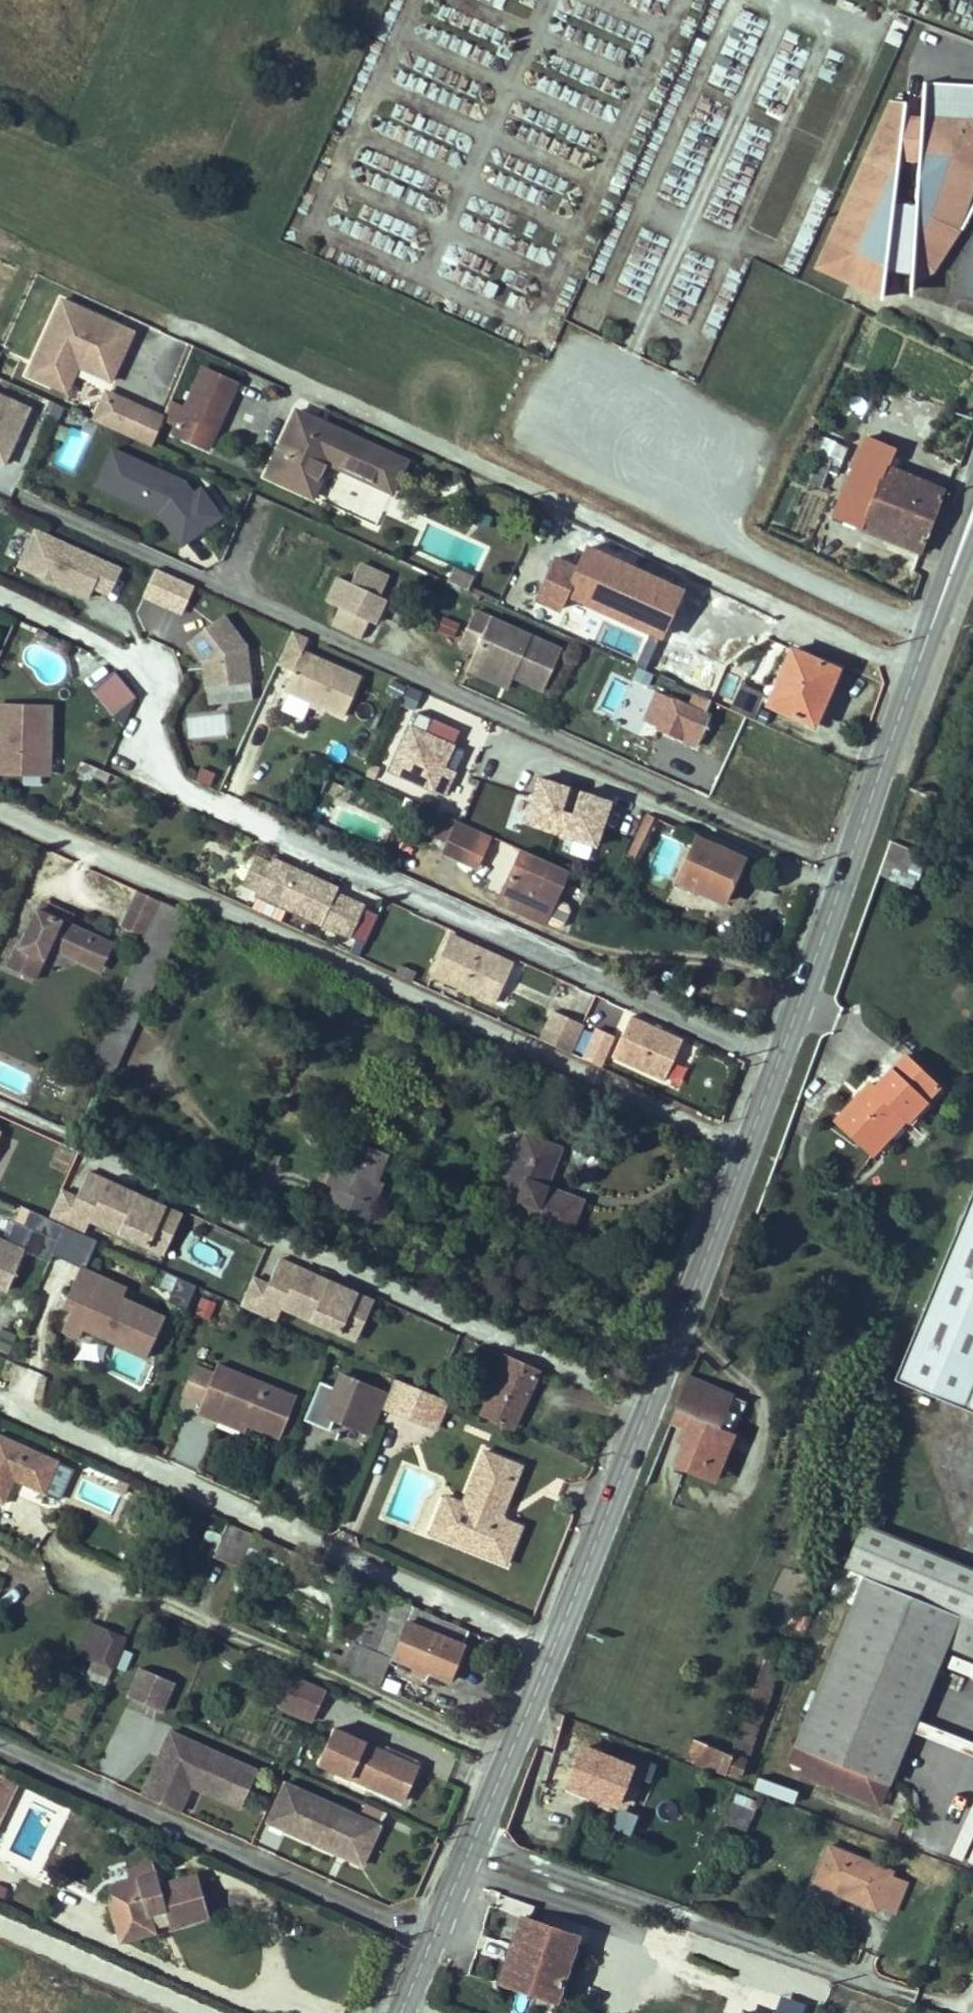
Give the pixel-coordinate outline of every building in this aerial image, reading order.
[(879,296),(886,242),(910,245),(911,295),(928,278),(953,242),(934,222),(945,212),(964,226),(972,208),(972,85),(923,82),(919,119),(902,117),(903,101),(891,100),(815,266),(879,296)] [(934,222),(953,242),(964,226),(945,212),(934,222)] [(886,242),(879,296),(911,295),(910,245),(886,242)] [(29,374),(47,382),(59,356),(77,364),(110,379),(119,359),(113,357),(116,348),(107,344),(115,326),(62,301),(29,374)] [(113,357),(119,359),(131,332),(115,326),(107,344),(116,348),(113,357)] [(65,390),(77,364),(59,356),(47,382),(65,390)] [(170,402),(163,418),(176,424),(172,433),(209,449),(237,383),(201,367),(184,407),(170,402)] [(121,411),(125,401),(106,393),(102,402),(121,411)] [(0,395),(0,462),(4,464),(29,409),(0,395)] [(150,445),(162,418),(125,401),(121,411),(102,402),(95,420),(150,445)] [(297,410),(266,475),(313,498),(328,467),(391,496),(407,461),(297,410)] [(829,464),(840,468),(848,445),(826,438),(810,483),(821,487),(829,464)] [(893,446),(873,438),(865,460),(855,457),(850,468),(860,471),(853,491),(870,498),(861,520),(859,527),(922,549),(945,487),(886,464),(893,446)] [(158,514),(181,546),(221,517),(201,489),(193,495),(184,482),(111,449),(95,485),(158,514)] [(870,498),(853,491),(844,514),(861,520),(870,498)] [(109,595),(121,568),(35,530),(19,566),(88,597),(92,588),(109,595)] [(564,593),(660,636),(681,590),(585,546),(584,549),(569,543),(550,584),(565,591),(564,593)] [(389,575),(360,563),(352,582),(340,577),(329,601),(342,606),(333,626),(362,638),(370,619),(380,623),(391,599),(380,595),(389,575)] [(474,576),(454,567),(447,581),(467,590),(474,576)] [(164,584),(153,609),(180,622),(192,597),(164,584)] [(561,650),(475,611),(459,645),(475,652),(467,670),(508,688),(513,677),(542,690),(561,650)] [(246,646),(223,616),(187,643),(202,663),(205,689),(250,684),(246,646)] [(292,630),(278,663),(293,669),(284,690),(343,717),(361,678),(302,651),(308,638),(292,630)] [(813,724),(837,669),(791,649),(767,704),(813,724)] [(115,713),(137,696),(116,669),(94,686),(115,713)] [(638,721),(695,746),(709,714),(704,712),(710,700),(693,692),(688,704),(631,678),(626,690),(647,699),(638,721)] [(730,708),(753,717),(763,692),(741,683),(730,708)] [(0,706),(0,773),(46,773),(45,706),(0,706)] [(411,712),(391,776),(448,794),(456,769),(448,767),(456,742),(427,733),(431,718),(411,712)] [(194,780),(210,786),(215,772),(198,766),(194,780)] [(597,859),(613,799),(575,789),(575,786),(538,776),(525,826),(565,837),(561,850),(597,859)] [(428,807),(418,829),(446,842),(456,819),(428,807)] [(647,813),(626,856),(637,862),(653,829),(668,836),(674,826),(647,813)] [(456,819),(446,842),(440,854),(473,868),(487,834),(456,819)] [(334,831),(319,825),(315,834),(330,841),(334,831)] [(696,835),(675,881),(724,903),(745,856),(696,835)] [(879,877),(917,885),(925,850),(887,842),(879,877)] [(496,903),(545,925),(546,923),(557,899),(569,872),(520,849),(496,903)] [(287,908),(324,925),(340,889),(308,874),(309,871),(302,867),(300,870),(273,858),(271,862),(257,856),(245,882),(259,889),(256,894),(258,895),(252,909),(281,922),(287,908)] [(366,901),(340,889),(324,925),(350,937),(366,901)] [(159,900),(138,890),(120,926),(141,936),(159,900)] [(557,899),(546,923),(557,927),(563,924),(570,911),(568,903),(557,899)] [(100,971),(113,942),(36,907),(17,947),(14,946),(6,966),(36,979),(50,949),(100,971)] [(450,935),(432,974),(506,1008),(524,969),(450,935)] [(401,965),(397,975),(410,981),(415,971),(401,965)] [(527,965),(519,985),(546,996),(554,977),(527,965)] [(540,1040),(569,1053),(583,1024),(554,1011),(540,1040)] [(629,1016),(612,1056),(664,1079),(682,1040),(629,1016)] [(583,1059),(600,1066),(613,1036),(597,1029),(583,1059)] [(893,1053),(878,1068),(923,1087),(927,1084),(893,1053)] [(923,1087),(878,1068),(862,1085),(856,1079),(821,1117),(862,1154),(923,1087)] [(509,1173),(523,1135),(505,1128),(491,1166),(509,1173)] [(496,1209),(564,1235),(578,1197),(548,1186),(561,1147),(524,1133),(523,1135),(509,1173),(496,1209)] [(344,1136),(326,1183),(332,1186),(325,1202),(369,1219),(394,1156),(344,1136)] [(75,1196),(61,1190),(47,1217),(82,1233),(89,1219),(147,1246),(164,1207),(86,1171),(75,1196)] [(890,1393),(972,1427),(972,1188),(890,1393)] [(164,1207),(147,1246),(163,1253),(180,1214),(164,1207)] [(7,1292),(24,1251),(0,1241),(0,1289),(7,1292)] [(267,1284),(252,1278),(240,1306),(275,1322),(281,1307),(340,1332),(356,1292),(278,1258),(267,1284)] [(147,1356),(166,1316),(123,1296),(127,1286),(83,1266),(63,1307),(72,1311),(63,1329),(80,1337),(86,1325),(105,1334),(104,1336),(147,1356)] [(186,1308),(196,1285),(178,1277),(168,1300),(186,1308)] [(356,1292),(340,1332),(356,1338),(373,1299),(356,1292)] [(195,1314),(209,1320),(216,1303),(202,1297),(195,1314)] [(0,1329),(0,1352),(9,1355),(16,1334),(0,1328),(0,1329)] [(497,1381),(481,1415),(512,1429),(542,1362),(508,1347),(493,1379),(497,1381)] [(104,1370),(141,1379),(146,1357),(110,1348),(104,1370)] [(201,1402),(197,1412),(219,1421),(222,1414),(247,1424),(280,1437),(296,1397),(217,1364),(213,1373),(201,1402)] [(201,1402),(213,1373),(195,1366),(183,1394),(201,1402)] [(324,1414),(370,1433),(386,1394),(340,1375),(324,1414)] [(394,1380),(383,1406),(422,1423),(433,1396),(394,1380)] [(713,1395),(671,1380),(657,1415),(673,1420),(656,1470),(679,1480),(685,1464),(702,1471),(712,1444),(696,1438),(713,1395)] [(448,1402),(433,1396),(422,1423),(437,1429),(448,1402)] [(222,1414),(219,1421),(244,1430),(247,1424),(222,1414)] [(2,1503),(13,1480),(43,1493),(57,1461),(0,1435),(0,1502),(2,1503)] [(448,1541),(506,1564),(521,1526),(504,1520),(502,1515),(522,1465),(483,1451),(462,1502),(448,1541)] [(57,1461),(43,1493),(59,1500),(73,1468),(57,1461)] [(462,1502),(445,1496),(430,1534),(448,1541),(462,1502)] [(880,1531),(862,1523),(843,1569),(862,1576),(880,1531)] [(227,1524),(212,1557),(240,1570),(242,1563),(254,1536),(227,1524)] [(880,1531),(862,1576),(865,1577),(957,1614),(972,1621),(972,1568),(880,1531)] [(254,1536),(242,1563),(280,1580),(292,1551),(254,1534),(254,1536)] [(957,1614),(865,1577),(790,1761),(804,1766),(801,1773),(879,1804),(957,1614)] [(451,1675),(469,1630),(376,1589),(354,1644),(350,1643),(345,1656),(332,1651),(329,1658),(381,1680),(391,1654),(416,1665),(415,1670),(426,1675),(428,1669),(445,1677),(451,1675)] [(227,1601),(221,1615),(228,1618),(234,1604),(227,1601)] [(112,1668),(126,1637),(90,1621),(76,1653),(112,1668)] [(124,1649),(116,1668),(125,1671),(133,1653),(124,1649)] [(685,1758),(740,1780),(781,1663),(764,1657),(729,1754),(693,1738),(685,1758)] [(174,1682),(140,1667),(128,1697),(161,1711),(174,1682)] [(326,1689),(297,1676),(294,1682),(284,1705),(282,1709),(310,1722),(326,1689)] [(284,1705),(294,1682),(282,1677),(272,1700),(284,1705)] [(449,1717),(454,1708),(440,1702),(435,1711),(449,1717)] [(241,1763),(169,1731),(142,1794),(179,1811),(190,1785),(224,1801),(241,1763)] [(335,1771),(403,1801),(417,1766),(351,1736),(349,1741),(331,1733),(320,1757),(338,1765),(335,1771)] [(584,1742),(565,1790),(585,1798),(588,1793),(617,1804),(632,1766),(605,1755),(607,1751),(584,1742)] [(257,1770),(241,1763),(224,1801),(240,1808),(257,1770)] [(6,1777),(0,1788),(0,1810),(5,1813),(19,1784),(6,1777)] [(795,1801),(797,1788),(757,1779),(754,1792),(795,1801)] [(367,1818),(285,1782),(267,1822),(349,1859),(367,1818)] [(746,1831),(758,1803),(735,1794),(724,1822),(746,1831)] [(380,1825),(367,1818),(349,1859),(362,1864),(380,1825)] [(829,1845),(813,1884),(876,1910),(878,1905),(894,1911),(906,1882),(890,1876),(892,1871),(829,1845)] [(110,1904),(117,1927),(150,1917),(148,1910),(165,1905),(171,1927),(209,1917),(196,1871),(159,1882),(156,1870),(110,1884),(115,1902),(110,1904)] [(150,1917),(117,1927),(121,1941),(171,1927),(165,1905),(148,1910),(150,1917)] [(500,1981),(555,2000),(577,1935),(521,1917),(500,1981)] [(743,2003),(739,2012),(770,2012),(743,2003)]
